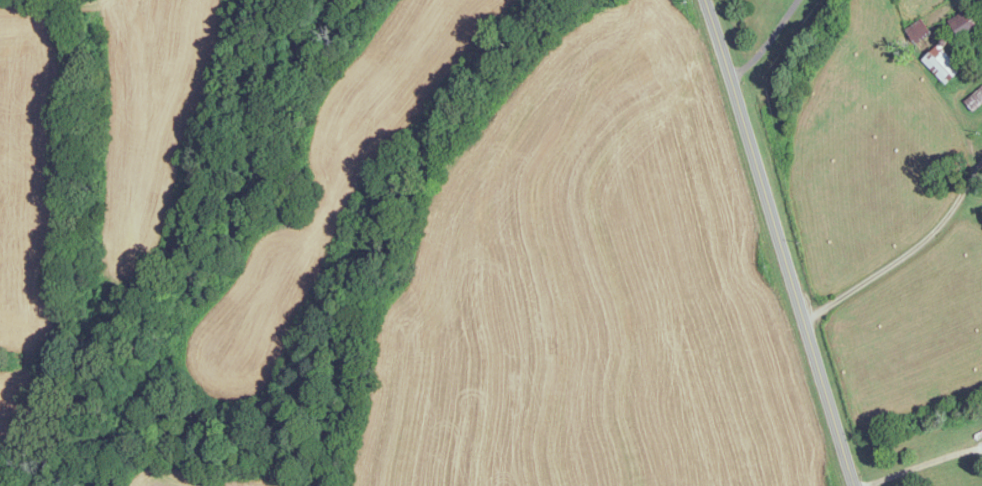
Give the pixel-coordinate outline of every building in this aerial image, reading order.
[(949,21),(961,38),(980,24),(968,7),(949,21)] [(932,34),(921,18),(905,29),(916,45),(932,34)] [(962,70),(938,45),(922,60),(946,85),(962,70)] [(974,111),(981,103),(981,86),(966,102),(974,111)]
